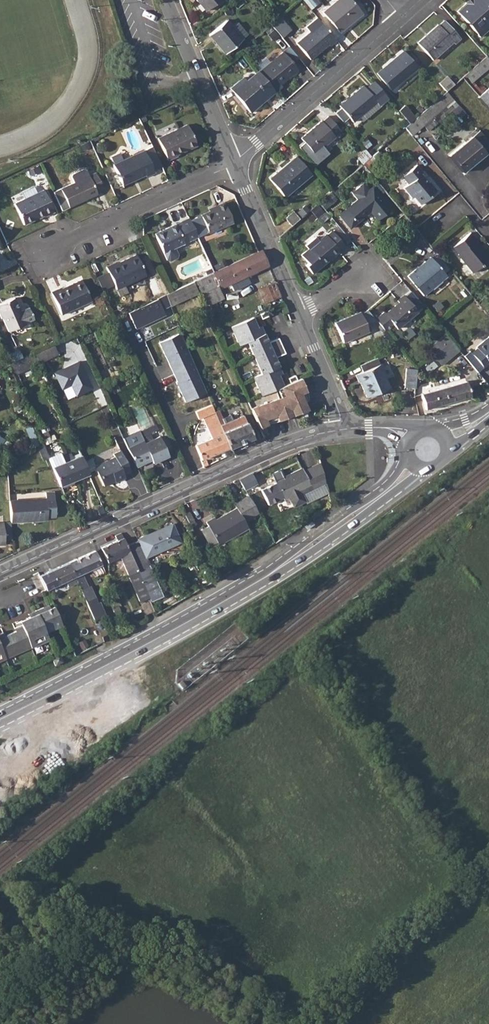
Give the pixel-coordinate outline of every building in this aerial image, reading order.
[(205,10),(218,0),(197,0),(205,10)] [(310,9),(316,5),(311,0),(302,0),(310,9)] [(323,12),(339,32),(362,13),(351,0),(338,0),(323,12)] [(469,4),(488,27),(488,25),(488,19),(488,18),(488,0),(473,0),(473,1),(469,4)] [(469,4),(468,6),(466,4),(457,12),(480,38),(488,30),(488,27),(469,4)] [(465,38),(469,34),(450,15),(446,19),(465,38)] [(336,40),(316,16),(305,26),(309,31),(296,42),(309,59),(327,43),(329,46),(336,40)] [(279,17),(271,24),(281,37),(290,30),(279,17)] [(226,19),(208,34),(224,53),(248,34),(238,23),(233,27),(226,19)] [(437,24),(417,42),(431,59),(452,41),(454,43),(460,38),(444,20),(439,25),(437,24)] [(273,28),(267,33),(270,37),(276,32),(273,28)] [(403,50),(376,72),(390,89),(416,67),(403,50)] [(282,52),(258,72),(259,73),(275,91),(281,86),(280,84),(297,69),(282,52)] [(462,77),(469,85),(488,67),(488,59),(486,56),(462,77)] [(257,71),(245,80),(248,83),(259,73),(258,72),(257,71)] [(248,83),(245,80),(243,77),(229,88),(250,112),(275,91),(259,73),(248,83)] [(352,121),(360,115),(376,102),(379,105),(387,98),(373,81),(365,88),(363,86),(339,106),(352,121)] [(478,96),(477,96),(488,110),(488,86),(478,96)] [(409,123),(404,127),(411,136),(423,126),(453,99),(446,91),(416,116),(409,123)] [(376,102),(360,115),(362,119),(379,105),(376,102)] [(408,107),(400,113),(409,123),(416,116),(408,107)] [(319,122),(300,138),(314,154),(335,137),(334,135),(340,130),(328,116),(322,121),(321,120),(319,122)] [(187,124),(158,138),(162,147),(167,160),(177,155),(177,154),(197,145),(187,124)] [(471,136),(484,153),(488,150),(488,142),(479,130),(471,136)] [(471,136),(448,156),(462,172),(484,153),(471,136)] [(143,150),(113,164),(123,185),(146,175),(147,177),(154,173),(153,171),(146,156),(143,150)] [(146,156),(153,171),(162,167),(155,151),(146,156)] [(366,151),(358,158),(362,164),(362,163),(370,157),(371,156),(366,151)] [(296,156),(269,179),(284,197),(311,174),(296,156)] [(370,157),(362,163),(369,171),(376,165),(370,157)] [(416,165),(402,177),(407,184),(403,187),(412,198),(413,197),(419,204),(436,190),(429,182),(428,182),(420,173),(422,172),(416,165)] [(73,182),(60,189),(68,207),(97,194),(96,192),(102,189),(95,173),(88,176),(85,171),(82,169),(72,174),(71,177),(73,182)] [(357,199),(368,190),(362,183),(351,192),(357,199)] [(24,198),(13,203),(23,224),(43,215),(44,216),(53,212),(43,190),(36,193),(33,186),(20,191),(24,198)] [(372,186),(338,215),(349,228),(365,214),(363,212),(368,209),(377,220),(390,208),(372,186)] [(330,191),(318,202),(322,207),(335,197),(330,191)] [(216,208),(200,215),(207,232),(232,222),(224,203),(216,206),(216,208)] [(292,210),(284,217),(291,225),(299,219),(292,210)] [(197,237),(189,218),(154,234),(163,253),(166,260),(170,261),(176,258),(177,255),(174,247),(197,237)] [(325,234),(307,248),(321,265),(338,251),(338,250),(344,245),(331,230),(326,235),(325,234)] [(453,247),(459,254),(458,255),(472,272),(488,259),(488,257),(475,241),(477,240),(471,232),(453,247)] [(258,251),(241,259),(248,275),(268,265),(261,250),(258,251)] [(116,263),(106,267),(116,289),(145,275),(136,255),(116,264),(116,263)] [(430,257),(407,276),(423,295),(446,276),(430,257)] [(241,259),(221,268),(228,284),(229,283),(244,276),(248,275),(241,259)] [(213,272),(196,279),(200,289),(207,305),(223,298),(217,284),(222,287),(228,284),(221,268),(213,272)] [(244,276),(229,283),(232,290),(247,283),(244,276)] [(60,288),(50,292),(61,314),(90,301),(81,280),(61,289),(60,288)] [(169,292),(165,294),(169,303),(170,306),(199,293),(195,284),(193,281),(169,292)] [(281,297),(274,282),(259,288),(266,303),(281,297)] [(165,294),(127,310),(134,326),(164,313),(162,306),(169,303),(165,294)] [(384,313),(375,320),(385,332),(394,325),(396,328),(417,311),(404,295),(397,301),(398,303),(385,314),(384,313)] [(0,303),(0,315),(1,318),(3,318),(8,331),(25,324),(25,323),(33,319),(29,307),(20,311),(14,297),(0,303)] [(360,312),(334,323),(343,343),(368,332),(360,312)] [(244,320),(230,326),(239,344),(246,341),(254,358),(281,346),(278,338),(268,342),(261,325),(257,327),(253,317),(244,320)] [(181,332),(159,342),(175,373),(195,363),(181,332)] [(470,353),(483,368),(488,363),(488,364),(488,336),(475,347),(476,348),(470,353)] [(451,340),(433,355),(441,365),(459,350),(451,340)] [(54,344),(34,353),(38,362),(58,353),(54,344)] [(281,346),(254,358),(261,373),(253,377),(261,396),(283,386),(278,375),(282,374),(275,357),(284,353),(281,346)] [(10,353),(14,362),(19,359),(17,355),(15,351),(10,353)] [(77,358),(52,371),(62,389),(70,385),(76,398),(93,389),(77,358)] [(195,363),(175,373),(178,379),(176,380),(185,400),(206,391),(195,363)] [(380,365),(356,375),(359,382),(360,382),(367,397),(389,388),(380,365)] [(404,386),(414,387),(416,370),(416,369),(406,368),(404,386)] [(297,413),(306,410),(303,403),(304,401),(304,399),(306,399),(307,397),(307,396),(306,393),(300,396),(299,393),(305,391),(301,378),(296,380),(290,383),(286,384),(289,394),(297,413)] [(466,381),(421,394),(425,410),(470,396),(466,381)] [(250,409),(259,428),(266,425),(265,423),(267,422),(268,424),(280,420),(275,415),(280,412),(283,419),(297,413),(289,394),(250,409)] [(218,411),(214,412),(215,412),(229,448),(252,438),(243,416),(232,420),(230,415),(222,419),(218,411)] [(215,412),(207,416),(208,418),(211,423),(206,426),(211,438),(195,445),(201,459),(229,448),(215,412)] [(31,422),(27,423),(33,437),(37,435),(31,422)] [(142,439),(127,446),(136,466),(148,461),(147,458),(149,457),(152,463),(167,456),(159,436),(144,443),(142,439)] [(114,457),(95,466),(104,485),(114,480),(114,481),(124,476),(123,474),(130,471),(120,450),(113,453),(114,457)] [(82,455),(52,467),(60,486),(89,474),(83,459),(82,455)] [(325,483),(320,464),(304,471),(302,468),(275,480),(276,482),(260,489),(267,504),(283,497),(284,499),(288,496),(293,507),(296,507),(302,504),(304,500),(300,491),(310,486),(312,489),(325,483)] [(239,478),(244,488),(256,482),(252,473),(239,478)] [(24,499),(9,500),(10,522),(47,519),(46,517),(55,517),(54,492),(45,493),(46,498),(24,499)] [(102,505),(97,507),(100,514),(105,512),(102,505)] [(208,525),(202,529),(211,545),(217,541),(219,544),(248,528),(237,507),(216,519),(215,517),(206,521),(208,525)] [(190,512),(185,514),(191,526),(196,523),(190,512)] [(172,523),(138,538),(146,557),(178,543),(174,533),(176,532),(172,523)] [(121,533),(116,535),(118,540),(102,547),(108,562),(121,556),(123,563),(139,601),(149,597),(138,571),(128,548),(121,533)] [(95,550),(69,562),(78,583),(81,590),(94,621),(106,616),(100,601),(98,602),(90,585),(88,587),(82,573),(102,565),(95,550)] [(69,562),(40,575),(41,577),(46,589),(47,590),(62,583),(66,581),(69,587),(78,583),(69,562)] [(149,566),(138,571),(149,597),(151,602),(162,597),(149,566)] [(38,572),(33,574),(41,592),(47,590),(46,589),(41,577),(40,575),(38,572)] [(49,640),(45,632),(62,625),(54,606),(50,608),(45,610),(44,607),(35,611),(36,614),(30,617),(12,624),(13,628),(17,627),(18,630),(15,631),(4,636),(2,637),(0,634),(3,633),(1,629),(0,630),(0,661),(49,640)] [(52,657),(55,665),(63,662),(59,654),(52,657)]
